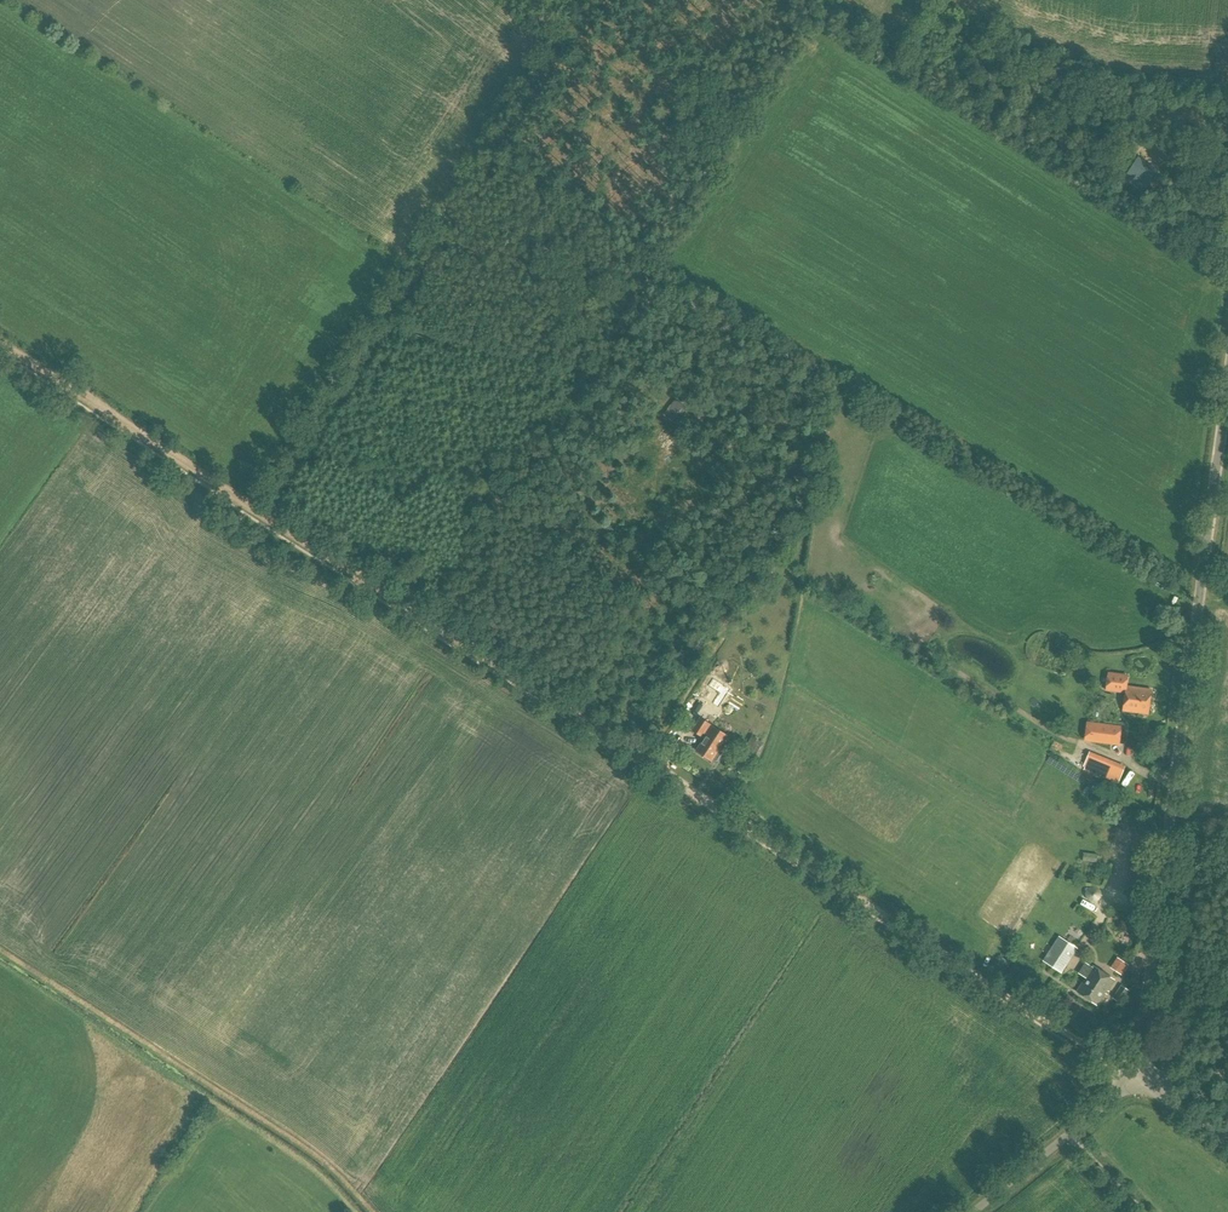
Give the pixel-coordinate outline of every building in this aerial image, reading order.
[(1122,182),(1141,194),(1155,172),(1137,160),(1122,182)] [(1182,209),(1192,211),(1194,204),(1184,202),(1182,209)] [(641,383),(651,387),(656,376),(654,376),(653,377),(645,373),(641,383)] [(663,414),(675,423),(686,408),(675,399),(663,414)] [(725,587),(718,597),(735,610),(742,600),(725,587)] [(713,622),(721,628),(729,618),(713,606),(701,622),(709,628),(713,622)] [(1123,710),(1148,714),(1151,690),(1126,686),(1127,676),(1108,673),(1106,689),(1125,692),(1123,710)] [(712,761),(713,759),(716,761),(724,749),(720,747),(721,746),(718,744),(724,734),(700,718),(692,730),(704,739),(696,750),(712,761)] [(1084,740),(1118,744),(1120,725),(1086,722),(1084,740)] [(742,749),(754,757),(763,743),(761,742),(765,737),(755,731),(752,736),(751,735),(742,749)] [(1083,769),(1111,781),(1117,765),(1089,753),(1083,769)] [(1115,806),(1120,810),(1124,804),(1119,800),(1115,806)] [(1091,902),(1094,902),(1096,902),(1098,900),(1099,900),(1101,897),(1102,895),(1101,892),(1101,890),(1099,888),(1097,887),(1095,886),(1093,886),(1090,886),(1087,888),(1086,890),(1085,892),(1085,895),(1086,898),(1088,901),(1089,902),(1091,902)] [(1044,961),(1061,972),(1076,947),(1060,937),(1044,961)] [(995,964),(1004,970),(1010,962),(1001,956),(995,964)] [(1117,971),(1122,975),(1128,965),(1123,962),(1117,971)] [(1076,992),(1097,1005),(1113,980),(1093,967),(1076,992)] [(1113,998),(1121,1002),(1129,990),(1121,985),(1113,998)]
